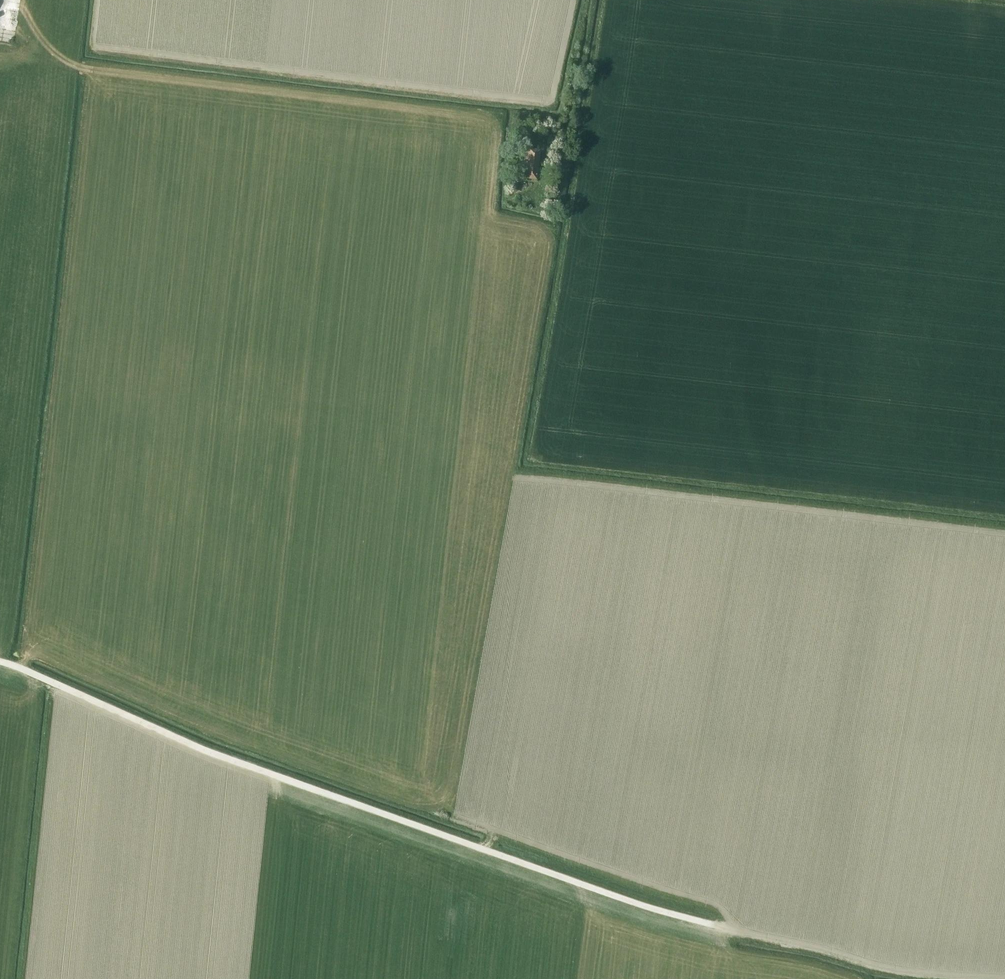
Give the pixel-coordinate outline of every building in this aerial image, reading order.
[(538,179),(541,149),(531,148),(526,148),(523,177),(527,178),(538,179)]
